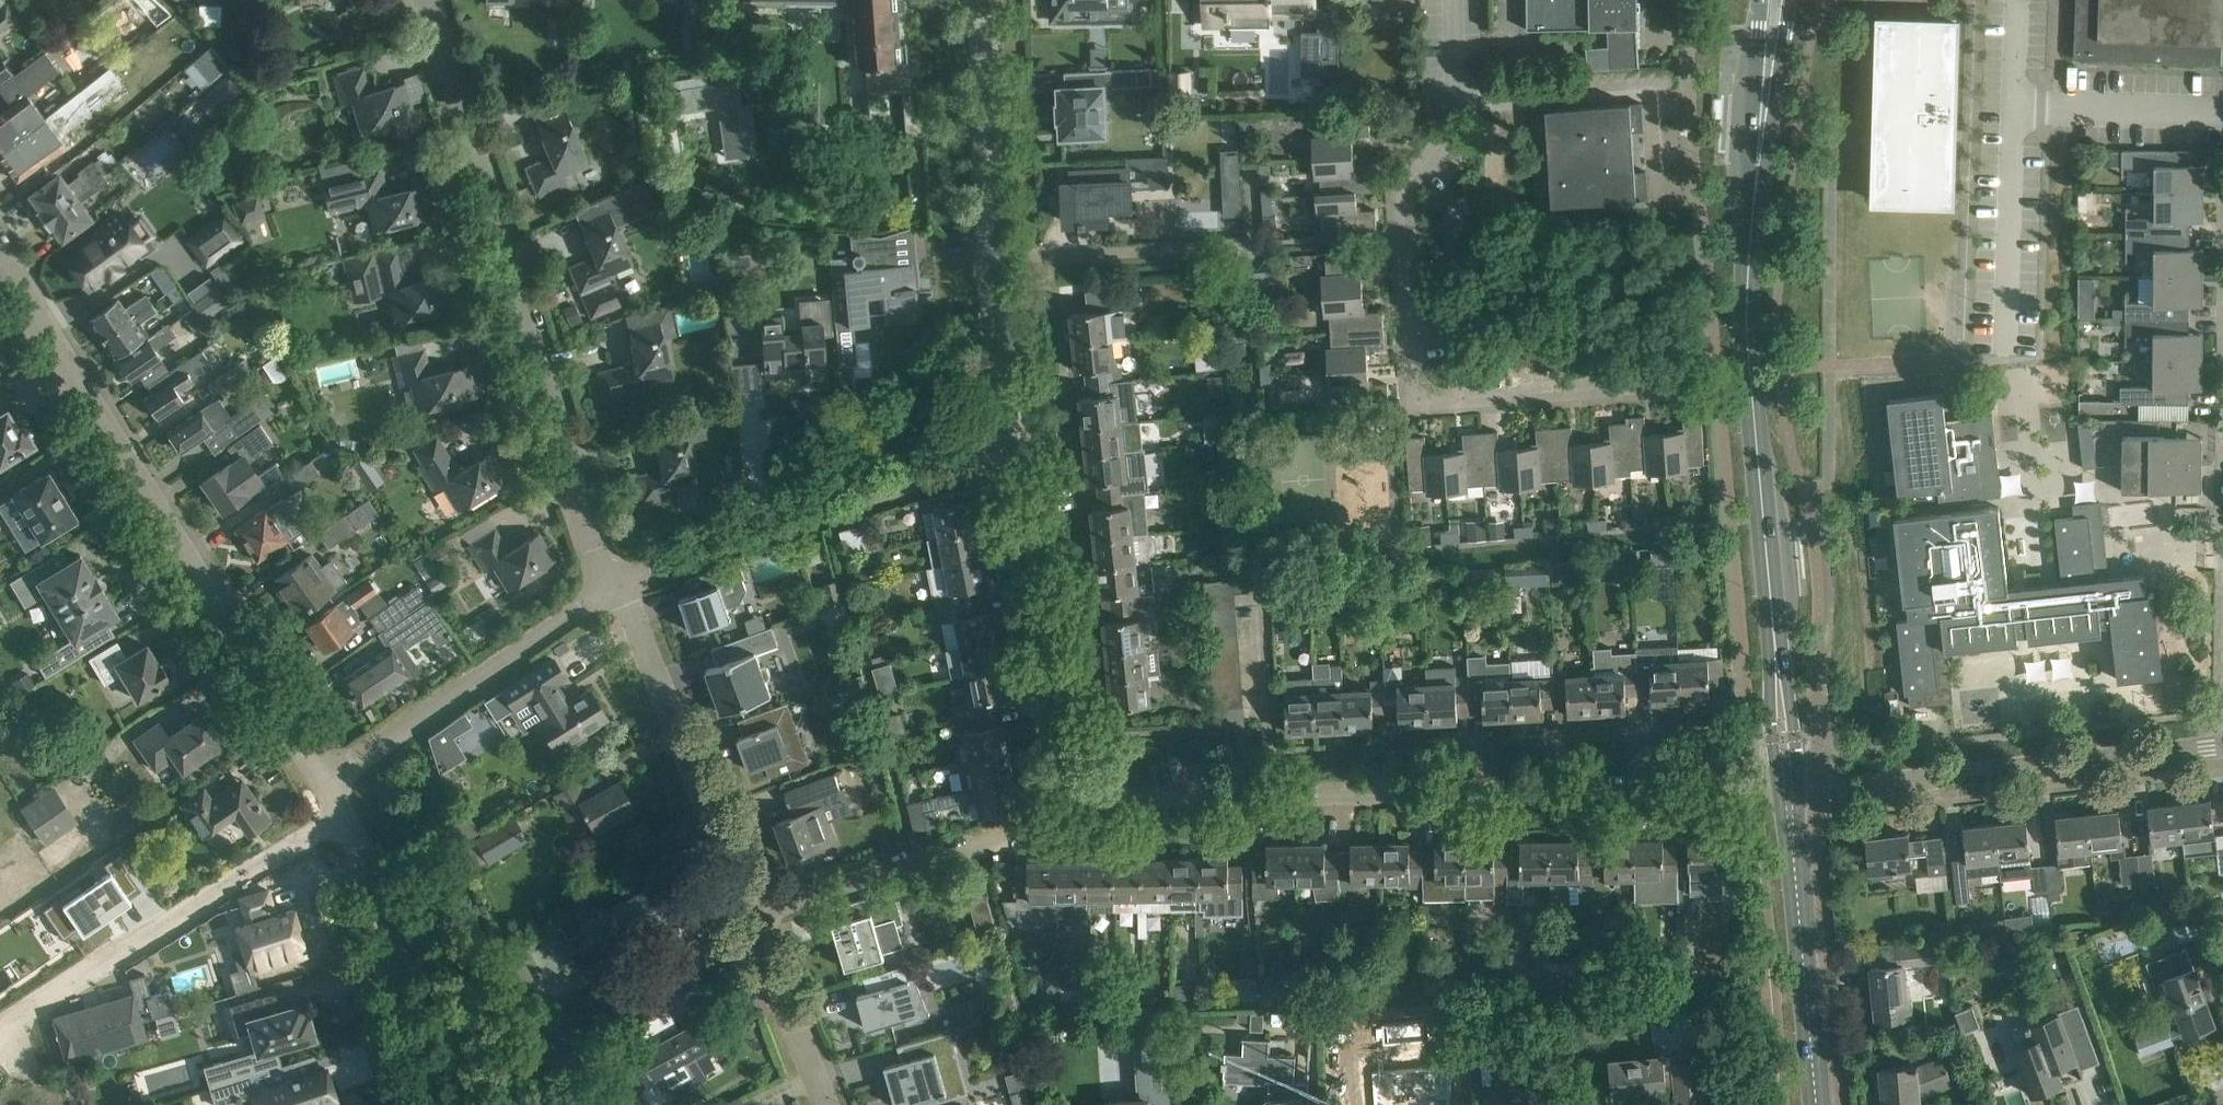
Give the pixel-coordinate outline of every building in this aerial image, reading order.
[(910,101),(905,42),(904,42),(904,45),(900,45),(897,12),(905,11),(904,0),(733,0),(733,3),(730,3),(730,5),(784,5),(784,3),(852,4),(857,67),(865,66),(869,116),(870,116),(868,91),(902,89),(906,151),(908,151),(903,97),(908,97),(908,101),(910,101)] [(1139,19),(1138,0),(1052,0),(1052,20),(1139,19)] [(1205,22),(1230,22),(1230,10),(1270,9),(1270,14),(1315,14),(1315,0),(1205,0),(1205,22)] [(1350,9),(1375,8),(1375,1),(1395,0),(1395,8),(1416,8),(1416,0),(1350,0),(1350,9)] [(1527,29),(1607,27),(1609,46),(1586,48),(1588,69),(1639,66),(1637,27),(1638,27),(1638,8),(1640,8),(1640,0),(1527,0),(1527,29)] [(2222,28),(2222,0),(2076,0),(2074,37),(2074,58),(2083,58),(2222,63),(2222,28)] [(18,18),(7,3),(0,8),(0,31),(18,18)] [(1953,119),(1956,22),(1922,21),(1921,31),(1914,31),(1914,26),(1913,25),(1913,24),(1912,22),(1911,22),(1911,21),(1909,21),(1895,20),(1894,20),(1892,21),(1891,22),(1890,24),(1890,25),(1888,99),(1887,100),(1885,100),(1884,101),(1883,102),(1883,103),(1882,105),(1882,106),(1883,107),(1883,108),(1884,109),(1885,110),(1886,110),(1887,111),(1888,111),(1887,114),(1877,114),(1874,201),(1908,202),(1909,191),(1917,191),(1916,196),(1917,198),(1917,199),(1918,200),(1919,201),(1920,202),(1921,202),(1946,202),(1948,202),(1949,201),(1950,200),(1950,198),(1950,197),(1951,184),(1951,183),(1950,183),(1950,182),(1949,180),(1947,179),(1945,179),(1941,179),(1942,128),(1952,128),(1952,119),(1953,119)] [(1336,61),(1336,31),(1317,31),(1302,31),(1302,75),(1322,75),(1321,61),(1336,61)] [(211,46),(184,68),(203,89),(229,67),(211,46)] [(45,52),(24,67),(14,75),(0,85),(0,90),(12,105),(0,114),(0,153),(23,137),(24,139),(28,137),(24,132),(30,128),(29,127),(43,116),(27,95),(60,71),(45,52)] [(12,72),(6,65),(0,57),(0,81),(12,72)] [(16,57),(6,65),(12,72),(14,75),(24,67),(16,57)] [(43,116),(29,127),(30,128),(24,132),(28,137),(24,139),(23,137),(0,153),(0,157),(17,180),(67,143),(62,135),(126,87),(110,66),(43,116)] [(361,128),(392,118),(397,135),(427,126),(421,106),(412,108),(404,81),(372,91),(364,66),(333,75),(343,106),(353,103),(361,128)] [(1156,67),(1151,67),(1151,85),(1160,84),(1159,67),(1156,67)] [(1112,87),(1111,69),(1106,69),(1098,70),(1091,70),(1065,72),(1066,87),(1059,87),(1060,104),(1058,104),(1059,120),(1061,120),(1062,135),(1062,136),(1106,134),(1104,87),(1112,87)] [(1167,70),(1168,100),(1193,99),(1192,70),(1167,70)] [(229,71),(197,100),(214,118),(245,89),(229,71)] [(150,72),(119,96),(130,111),(162,87),(150,72)] [(742,82),(675,89),(678,115),(719,111),(724,156),(752,153),(749,130),(742,130),(741,116),(746,115),(742,82)] [(560,97),(526,100),(551,156),(526,167),(539,196),(568,184),(564,174),(588,163),(560,97)] [(1642,102),(1546,108),(1547,129),(1533,130),(1537,202),(1551,201),(1552,204),(1648,198),(1646,170),(1635,171),(1632,130),(1643,130),(1642,102)] [(1313,157),(1353,154),(1352,135),(1370,134),(1369,116),(1317,119),(1318,137),(1312,137),(1313,157)] [(1248,118),(1238,119),(1239,129),(1248,128),(1248,118)] [(1239,148),(1221,149),(1224,191),(1242,190),(1239,148)] [(2154,167),(2154,192),(2204,193),(2204,164),(2190,164),(2190,150),(2122,149),(2122,167),(2154,167)] [(1315,193),(1315,194),(1356,192),(1374,191),(1373,172),(1354,174),(1353,154),(1313,157),(1315,177),(1320,177),(1321,193),(1315,193)] [(420,185),(387,193),(378,155),(321,169),(331,211),(358,204),(358,206),(369,203),(375,229),(428,217),(420,185)] [(1149,157),(1151,186),(1169,185),(1167,156),(1149,157)] [(79,176),(65,186),(58,175),(28,197),(37,210),(36,210),(43,219),(88,187),(86,184),(101,173),(93,162),(77,173),(79,176)] [(1260,164),(1261,178),(1271,177),(1270,163),(1260,164)] [(1131,206),(1129,167),(1070,169),(1071,182),(1064,183),(1066,221),(1080,221),(1080,225),(1086,225),(1086,220),(1107,219),(1106,207),(1131,206)] [(88,187),(43,219),(49,228),(50,228),(59,240),(89,218),(79,204),(108,183),(101,173),(86,184),(88,187)] [(594,256),(569,267),(591,317),(611,309),(621,305),(608,275),(632,265),(615,227),(654,210),(656,209),(646,184),(642,185),(604,201),(575,213),(580,225),(594,256)] [(1262,188),(1262,197),(1272,197),(1271,188),(1262,188)] [(1357,210),(1356,192),(1315,194),(1317,214),(1323,213),(1324,230),(1377,227),(1375,209),(1357,210)] [(2204,221),(2204,193),(2154,192),(2154,218),(2126,218),(2126,234),(2189,234),(2190,221),(2204,221)] [(258,195),(236,203),(241,218),(264,209),(258,195)] [(2078,212),(2087,212),(2088,195),(2078,195),(2078,212)] [(1272,197),(1262,197),(1263,206),(1272,206),(1272,197)] [(81,249),(66,259),(86,288),(106,274),(108,278),(120,269),(118,266),(136,253),(140,259),(156,248),(149,238),(141,244),(119,213),(77,243),(81,249)] [(1273,214),(1264,215),(1265,237),(1273,236),(1277,236),(1275,214),(1273,214)] [(223,215),(188,241),(206,265),(241,240),(223,215)] [(850,234),(851,247),(854,246),(854,250),(851,254),(851,257),(830,259),(834,323),(848,322),(848,326),(867,324),(865,296),(882,295),(885,323),(917,320),(914,287),(910,288),(910,279),(913,278),(912,264),(894,265),(891,238),(850,234)] [(2154,251),(2154,276),(2203,277),(2203,248),(2189,248),(2189,234),(2126,234),(2126,251),(2154,251)] [(353,302),(378,296),(389,294),(395,320),(449,307),(442,276),(409,283),(399,245),(343,258),(353,302)] [(1321,295),(1363,292),(1361,273),(1380,272),(1378,253),(1325,257),(1326,273),(1320,273),(1321,295)] [(219,264),(210,270),(213,273),(222,287),(231,281),(222,267),(219,264)] [(1256,291),(1263,290),(1270,290),(1269,270),(1255,271),(1256,291)] [(2125,318),(2189,319),(2189,305),(2203,305),(2203,277),(2154,276),(2154,302),(2126,302),(2126,305),(2125,311),(2125,314),(2125,318)] [(161,286),(167,293),(176,285),(171,278),(161,286)] [(176,285),(167,293),(174,303),(184,296),(184,295),(176,285)] [(218,287),(194,303),(204,317),(228,300),(218,287)] [(1071,313),(1074,341),(1112,338),(1124,336),(1121,308),(1113,309),(1111,288),(1086,290),(1088,311),(1071,313)] [(1254,291),(1255,300),(1264,299),(1263,290),(1256,291),(1254,291)] [(1328,314),(1330,331),(1383,327),(1382,310),(1364,311),(1363,292),(1321,295),(1323,314),(1328,314)] [(96,329),(102,337),(151,303),(146,295),(126,309),(118,299),(89,319),(91,321),(90,325),(93,329),(96,329)] [(1211,317),(1224,315),(1222,297),(1209,298),(1211,317)] [(1264,299),(1255,300),(1256,308),(1265,307),(1264,299)] [(157,311),(151,303),(102,337),(107,345),(106,348),(109,353),(113,353),(114,356),(147,333),(140,323),(157,311)] [(2078,303),(2078,316),(2094,316),(2094,303),(2078,303)] [(2114,314),(2125,314),(2125,311),(2126,305),(2114,305),(2114,314)] [(182,316),(192,330),(205,322),(195,307),(182,316)] [(669,307),(626,317),(636,362),(598,371),(605,403),(649,392),(646,382),(672,376),(661,327),(673,324),(669,307)] [(739,312),(726,313),(727,326),(727,334),(741,332),(739,312)] [(761,316),(759,317),(759,323),(764,377),(785,375),(784,366),(803,365),(805,384),(826,383),(821,322),(799,324),(800,333),(782,334),(781,315),(761,316)] [(2153,335),(2153,360),(2202,361),(2203,332),(2189,332),(2189,319),(2125,318),(2125,335),(2153,335)] [(176,335),(169,324),(117,360),(132,381),(162,360),(155,349),(176,335)] [(1383,327),(1330,331),(1331,347),(1325,348),(1326,368),(1368,365),(1366,346),(1385,345),(1383,327)] [(1112,367),(1115,367),(1112,338),(1074,341),(1077,371),(1085,370),(1087,383),(1114,380),(1112,367)] [(213,366),(201,348),(178,363),(184,371),(144,399),(157,418),(182,401),(177,393),(192,383),(191,381),(213,366)] [(410,384),(417,410),(487,393),(477,352),(459,356),(461,367),(430,374),(424,348),(393,355),(400,387),(410,384)] [(280,353),(283,366),(301,362),(297,349),(280,353)] [(1306,363),(1305,350),(1283,352),(1284,365),(1306,363)] [(1221,356),(1206,357),(1207,370),(1222,369),(1221,356)] [(273,357),(262,365),(268,374),(279,366),(273,357)] [(2202,361),(2153,360),(2153,386),(2121,386),(2121,403),(2188,403),(2188,389),(2202,389),(2202,361)] [(751,392),(749,363),(731,364),(733,393),(751,392)] [(1260,364),(1261,373),(1270,372),(1269,363),(1260,364)] [(1333,387),(1334,405),(1389,402),(1387,383),(1369,384),(1368,365),(1326,368),(1328,388),(1333,387)] [(238,380),(230,369),(209,383),(217,394),(238,380)] [(1270,372),(1261,373),(1262,382),(1271,381),(1270,372)] [(1226,375),(1208,376),(1209,398),(1227,396),(1226,375)] [(1080,397),(1083,425),(1121,421),(1118,393),(1115,394),(1114,380),(1087,383),(1088,396),(1080,397)] [(218,398),(167,432),(180,451),(202,436),(213,452),(231,440),(274,409),(264,394),(259,393),(250,399),(249,404),(230,416),(218,398)] [(1897,482),(1878,484),(1879,496),(1938,490),(1939,502),(1997,496),(1991,445),(1996,445),(1992,414),(1945,419),(1942,393),(1887,399),(1897,482)] [(2079,400),(2079,411),(2114,411),(2114,400),(2079,400)] [(1,464),(2,466),(13,460),(12,457),(33,444),(32,442),(34,438),(34,433),(32,430),(28,428),(23,427),(22,425),(17,428),(7,411),(0,415),(0,464),(1,464)] [(661,469),(635,475),(643,507),(674,499),(671,488),(697,482),(688,442),(707,439),(701,411),(682,415),(685,429),(653,436),(661,469)] [(1684,431),(1665,432),(1667,472),(1688,470),(1687,465),(1704,464),(1701,411),(1682,412),(1684,431)] [(1646,473),(1667,472),(1665,432),(1646,433),(1644,415),(1626,416),(1626,422),(1630,474),(1631,473),(1630,468),(1645,467),(1646,473)] [(1222,417),(1203,419),(1205,438),(1224,436),(1222,417)] [(2095,466),(2090,419),(2090,417),(2078,418),(2080,443),(2083,467),(2095,466)] [(1124,450),(1121,421),(1083,425),(1086,454),(1124,450)] [(1630,474),(1626,422),(1609,423),(1610,441),(1591,442),(1594,481),(1614,480),(1614,475),(1630,474)] [(262,483),(246,460),(272,442),(260,425),(227,448),(228,449),(236,459),(227,465),(202,483),(222,511),(262,483)] [(1573,483),(1594,481),(1591,442),(1573,443),(1571,425),(1554,427),(1557,478),(1573,477),(1573,483)] [(1557,478),(1554,427),(1536,428),(1537,446),(1518,447),(1520,486),(1541,485),(1540,479),(1557,478)] [(1520,486),(1518,447),(1499,449),(1498,430),(1480,432),(1484,483),(1500,482),(1500,487),(1520,486)] [(1484,483),(1480,432),(1463,433),(1464,451),(1445,452),(1447,492),(1466,491),(1466,485),(1484,483)] [(1426,494),(1447,492),(1445,452),(1426,454),(1425,435),(1406,437),(1410,489),(1426,488),(1426,494)] [(2122,490),(2169,491),(2201,491),(2202,436),(2169,436),(2122,435),(2122,490)] [(335,447),(356,453),(359,443),(337,437),(335,447)] [(1237,439),(1218,441),(1220,460),(1239,457),(1237,439)] [(458,510),(498,485),(504,494),(526,480),(503,444),(459,471),(445,449),(418,466),(435,493),(444,487),(458,510)] [(1098,494),(1125,492),(1145,490),(1140,449),(1124,450),(1086,454),(1089,483),(1097,482),(1098,494)] [(1338,523),(1389,521),(1388,458),(1336,460),(1338,523)] [(365,459),(350,470),(357,481),(373,470),(365,459)] [(309,460),(284,478),(294,492),(319,474),(309,460)] [(26,532),(30,538),(35,540),(40,537),(42,539),(76,517),(48,472),(13,493),(15,495),(0,505),(0,508),(4,514),(20,504),(32,523),(26,526),(26,532)] [(926,539),(939,536),(978,528),(972,499),(965,501),(962,487),(935,494),(918,499),(926,539)] [(1092,509),(1095,537),(1131,534),(1128,506),(1126,506),(1125,492),(1098,494),(1100,508),(1092,509)] [(284,537),(279,530),(295,520),(280,499),(265,510),(264,509),(235,529),(257,561),(291,537),(288,533),(284,537)] [(1909,619),(1897,620),(1905,693),(1909,693),(1911,705),(1952,700),(1946,649),(2018,641),(2017,633),(2028,632),(2028,640),(2101,631),(2100,624),(2111,623),(2117,678),(2163,673),(2154,592),(2148,593),(2146,573),(2107,577),(2101,515),(2101,514),(2100,501),(2074,504),(2075,516),(2056,518),(2062,582),(2008,588),(1999,506),(1894,518),(1904,603),(1907,603),(1909,619)] [(1243,523),(1242,502),(1232,503),(1233,524),(1243,523)] [(346,512),(317,533),(328,548),(356,528),(346,512)] [(1660,523),(1670,522),(1669,513),(1660,514),(1660,523)] [(1670,522),(1679,522),(1678,513),(1669,513),(1670,522)] [(1560,531),(1559,514),(1543,515),(1544,532),(1560,531)] [(1633,525),(1632,514),(1621,515),(1622,526),(1633,525)] [(1596,519),(1597,528),(1606,527),(1605,518),(1596,519)] [(1468,520),(1469,537),(1484,536),(1483,519),(1468,520)] [(1587,529),(1597,528),(1596,519),(1587,519),(1587,529)] [(1491,535),(1503,535),(1502,520),(1490,521),(1491,535)] [(876,549),(867,522),(852,527),(861,554),(876,549)] [(1523,533),(1532,533),(1531,524),(1523,525),(1523,533)] [(1515,534),(1523,533),(1523,525),(1515,525),(1515,534)] [(849,558),(861,554),(852,527),(840,531),(849,558)] [(555,559),(538,532),(509,550),(495,528),(467,545),(485,572),(494,566),(508,589),(555,559)] [(978,528),(939,536),(944,564),(983,556),(978,528)] [(1441,540),(1450,539),(1450,530),(1440,531),(1441,540)] [(1450,539),(1459,539),(1459,530),(1450,530),(1450,539)] [(1425,542),(1425,541),(1425,531),(1412,531),(1413,542),(1425,542)] [(1145,532),(1131,534),(1095,537),(1098,566),(1149,562),(1145,532)] [(1231,553),(1244,552),(1243,541),(1230,542),(1231,553)] [(442,546),(431,554),(438,564),(439,563),(449,556),(442,546)] [(1672,546),(1651,548),(1652,565),(1673,564),(1672,546)] [(43,564),(11,584),(20,599),(32,592),(41,587),(73,642),(65,647),(37,664),(44,676),(94,646),(86,634),(106,621),(117,615),(110,602),(97,580),(96,580),(82,558),(71,564),(63,552),(43,564)] [(320,566),(311,554),(274,580),(298,614),(346,581),(330,558),(320,566)] [(1234,566),(1245,565),(1244,554),(1233,555),(1234,566)] [(426,556),(413,565),(423,579),(436,570),(426,556)] [(983,556),(944,564),(927,568),(935,608),(984,598),(981,586),(989,584),(983,556)] [(1557,580),(1557,571),(1584,570),(1584,560),(1549,562),(1551,580),(1557,580)] [(737,561),(720,567),(687,579),(692,594),(680,598),(680,599),(682,599),(693,630),(691,630),(692,632),(730,618),(730,617),(729,617),(725,608),(748,599),(741,579),(743,578),(737,561)] [(1103,608),(1110,607),(1155,603),(1150,562),(1149,562),(1098,566),(1103,608)] [(1520,562),(1505,563),(1506,567),(1507,587),(1507,593),(1521,592),(1520,562)] [(865,565),(852,569),(855,581),(869,577),(865,565)] [(1484,588),(1507,587),(1506,567),(1466,570),(1468,597),(1485,595),(1484,588)] [(439,576),(425,586),(433,597),(447,587),(439,576)] [(827,590),(823,591),(826,603),(844,599),(840,580),(826,583),(827,590)] [(1204,582),(1205,595),(1233,593),(1232,580),(1204,582)] [(1325,582),(1326,605),(1337,604),(1337,581),(1325,582)] [(369,582),(345,598),(346,599),(354,610),(377,594),(369,582)] [(369,618),(379,632),(427,599),(418,585),(400,597),(400,596),(369,618)] [(1206,609),(1234,607),(1233,593),(1205,595),(1206,609)] [(945,649),(999,638),(994,610),(986,611),(984,598),(935,608),(938,621),(939,621),(945,649)] [(1283,614),(1310,613),(1311,613),(1310,598),(1283,599),(1283,614)] [(439,615),(427,599),(379,632),(391,648),(439,615)] [(1155,603),(1110,607),(1112,620),(1104,621),(1107,650),(1144,646),(1159,645),(1155,603)] [(1206,609),(1207,622),(1235,620),(1234,607),(1206,609)] [(334,609),(305,629),(322,653),(351,633),(334,609)] [(878,631),(876,621),(875,620),(864,622),(866,634),(878,631)] [(1208,635),(1236,633),(1235,620),(1207,622),(1208,635)] [(1342,642),(1357,641),(1357,639),(1379,638),(1379,623),(1342,624),(1342,642)] [(772,626),(713,648),(719,664),(707,668),(712,684),(707,686),(712,699),(717,697),(723,712),(772,694),(766,679),(769,678),(770,674),(767,667),(764,665),(761,666),(756,652),(778,644),(772,626)] [(1208,635),(1209,649),(1237,647),(1236,633),(1208,635)] [(950,678),(967,674),(1005,667),(999,638),(945,649),(950,678)] [(159,686),(158,684),(170,677),(169,676),(171,673),(172,670),(171,666),(168,663),(165,663),(161,664),(160,662),(158,664),(146,645),(126,657),(117,641),(89,658),(104,683),(121,673),(137,700),(140,698),(141,700),(151,694),(150,692),(159,686)] [(419,673),(399,643),(343,681),(361,707),(401,680),(404,684),(419,673)] [(1681,698),(1678,661),(1677,643),(1649,645),(1649,654),(1635,655),(1637,693),(1652,692),(1652,700),(1681,698)] [(1147,674),(1144,646),(1107,650),(1110,678),(1147,674)] [(1626,694),(1637,693),(1635,655),(1635,650),(1611,651),(1611,646),(1594,647),(1595,673),(1597,712),(1626,710),(1626,694)] [(1210,663),(1238,661),(1237,647),(1209,649),(1210,663)] [(1484,718),(1511,716),(1509,660),(1484,661),(1484,653),(1468,654),(1470,711),(1483,710),(1484,718)] [(1426,667),(1427,682),(1429,721),(1458,719),(1457,712),(1470,711),(1468,654),(1467,654),(1468,673),(1455,674),(1455,665),(1426,667)] [(1709,685),(1724,684),(1722,656),(1708,657),(1708,659),(1678,661),(1681,698),(1710,697),(1709,685)] [(589,690),(568,704),(555,683),(564,677),(552,658),(484,701),(496,720),(530,698),(543,719),(538,722),(556,750),(568,743),(570,747),(586,737),(583,733),(607,718),(589,690)] [(1509,660),(1511,716),(1542,715),(1542,707),(1554,707),(1552,678),(1538,678),(1538,676),(1511,677),(1510,660),(1509,660)] [(1239,677),(1238,661),(1210,663),(1211,679),(1239,677)] [(887,662),(873,665),(877,678),(890,675),(887,662)] [(1330,676),(1313,677),(1315,730),(1343,728),(1341,690),(1340,664),(1329,665),(1330,676)] [(1005,667),(967,674),(973,702),(961,704),(964,718),(993,712),(990,699),(1010,695),(1005,667)] [(36,685),(28,672),(11,681),(19,694),(36,685)] [(1568,713),(1597,712),(1595,673),(1566,675),(1566,677),(1552,678),(1554,707),(1568,706),(1568,713)] [(1147,674),(1110,678),(1113,707),(1150,703),(1148,681),(1147,674)] [(1287,731),(1315,730),(1313,677),(1284,679),(1287,731)] [(1211,680),(1212,695),(1240,693),(1239,679),(1211,680)] [(1400,723),(1429,721),(1427,682),(1398,684),(1398,686),(1384,687),(1385,716),(1399,715),(1400,723)] [(1385,716),(1384,687),(1341,690),(1343,728),(1374,726),(1373,716),(1385,716)] [(1213,709),(1241,707),(1240,693),(1212,695),(1213,709)] [(2100,699),(2092,704),(2093,713),(2101,718),(2109,713),(2108,704),(2100,699)] [(776,706),(744,718),(749,732),(738,737),(738,738),(740,737),(751,768),(750,769),(750,770),(788,756),(777,724),(781,722),(776,706)] [(1242,718),(1241,707),(1213,709),(1215,726),(1216,726),(1242,724),(1242,718)] [(886,716),(891,733),(907,729),(902,712),(886,716)] [(966,732),(972,760),(1008,753),(1003,723),(995,725),(993,712),(964,718),(957,720),(960,733),(966,732)] [(160,722),(134,739),(155,769),(173,757),(182,771),(222,743),(201,713),(169,735),(160,722)] [(0,727),(0,752),(27,736),(16,717),(0,727)] [(445,726),(428,737),(439,774),(465,758),(452,738),(445,726)] [(964,791),(1014,781),(1008,753),(972,760),(958,763),(964,791)] [(841,789),(835,773),(785,792),(793,816),(777,822),(780,829),(775,831),(779,844),(785,842),(791,857),(819,847),(817,843),(833,838),(834,841),(836,841),(822,805),(819,806),(816,799),(841,789)] [(181,804),(203,835),(215,826),(212,822),(232,808),(248,832),(268,818),(249,790),(245,793),(236,781),(211,799),(203,788),(181,804)] [(935,796),(922,799),(928,826),(942,823),(938,806),(979,798),(983,815),(1019,808),(1014,781),(964,791),(936,796),(935,796)] [(577,782),(556,794),(569,818),(580,812),(582,816),(587,813),(594,827),(632,807),(618,782),(586,799),(577,782)] [(23,809),(47,843),(79,819),(55,786),(23,809)] [(2214,834),(2210,798),(2179,802),(2183,838),(2185,856),(2218,852),(2220,872),(2222,872),(2222,833),(2214,834)] [(914,830),(928,826),(922,799),(908,803),(914,830)] [(2183,838),(2179,802),(2148,805),(2152,842),(2183,838)] [(2085,812),(2091,848),(2110,846),(2111,858),(2119,857),(2119,856),(2125,855),(2124,844),(2122,844),(2118,809),(2085,812)] [(466,811),(455,818),(462,829),(459,831),(464,840),(479,831),(466,811)] [(2060,865),(2091,862),(2092,861),(2091,848),(2085,812),(2056,816),(2060,851),(2057,852),(2058,863),(2059,865),(2060,865)] [(460,844),(468,871),(526,839),(513,816),(476,837),(460,844)] [(2026,819),(1993,823),(1999,870),(2031,867),(2031,865),(2026,819)] [(1968,874),(1999,870),(1993,823),(1963,826),(1969,872),(1953,874),(1957,901),(1971,900),(1968,874)] [(1929,874),(1946,872),(1942,835),(1907,839),(1907,833),(1867,838),(1871,871),(1872,871),(1873,878),(1894,875),(1894,870),(1898,870),(1898,868),(1910,866),(1909,855),(1927,853),(1929,874)] [(1727,858),(1723,858),(1723,838),(1690,838),(1691,891),(1706,891),(1706,888),(1723,888),(1723,871),(1724,871),(1724,868),(1727,868),(1727,858)] [(1635,876),(1634,839),(1605,840),(1605,847),(1592,848),(1593,915),(1593,897),(1599,896),(1605,894),(1610,890),(1614,886),(1617,876),(1635,876)] [(1678,892),(1677,846),(1663,847),(1663,839),(1634,839),(1635,876),(1651,876),(1651,892),(1678,892)] [(1549,878),(1578,877),(1578,907),(1586,906),(1586,915),(1593,915),(1592,848),(1592,844),(1579,844),(1578,840),(1549,841),(1549,878)] [(1507,899),(1507,876),(1507,849),(1494,849),(1494,841),(1465,842),(1465,878),(1465,895),(1493,895),(1493,899),(1507,899)] [(1507,849),(1507,876),(1519,876),(1519,878),(1549,878),(1549,841),(1520,841),(1521,849),(1507,849)] [(1410,842),(1380,843),(1380,879),(1408,879),(1408,883),(1422,883),(1421,850),(1410,850),(1410,842)] [(1434,878),(1465,878),(1465,842),(1436,842),(1436,850),(1421,850),(1422,883),(1422,898),(1434,897),(1434,878)] [(1352,851),(1338,851),(1338,878),(1351,878),(1351,880),(1380,879),(1380,843),(1351,843),(1352,851)] [(1267,852),(1253,852),(1254,897),(1276,897),(1276,881),(1296,881),(1295,844),(1267,844),(1267,852)] [(1325,844),(1295,844),(1296,881),(1312,881),(1315,898),(1338,898),(1338,878),(1338,851),(1325,851),(1325,844)] [(138,886),(124,866),(127,864),(118,852),(95,869),(100,876),(74,894),(71,889),(35,914),(55,944),(72,932),(75,936),(108,913),(105,909),(138,886)] [(2152,852),(2138,853),(2141,881),(2155,879),(2152,852)] [(2125,855),(2119,856),(2119,857),(2122,883),(2141,881),(2138,853),(2125,855)] [(1200,908),(1200,896),(1199,858),(1171,859),(1172,910),(1195,909),(1196,922),(1204,922),(1203,915),(1203,908),(1200,908)] [(1228,858),(1199,858),(1200,896),(1200,908),(1203,908),(1203,915),(1243,914),(1243,865),(1228,865),(1228,858)] [(1085,860),(1086,898),(1115,897),(1114,859),(1085,860)] [(1138,910),(1142,910),(1142,859),(1114,859),(1115,897),(1115,911),(1138,910)] [(1142,910),(1146,910),(1172,910),(1171,859),(1142,859),(1142,910)] [(1030,898),(1057,898),(1057,860),(1028,861),(1028,868),(1014,869),(1015,905),(1030,905),(1030,898)] [(1090,911),(1086,911),(1086,898),(1085,860),(1057,860),(1057,898),(1058,914),(1082,914),(1082,923),(1090,923),(1090,911)] [(2058,863),(2046,864),(2050,899),(2060,898),(2059,890),(2063,890),(2060,865),(2059,865),(2058,863)] [(2046,864),(2031,865),(2031,867),(2032,866),(2035,893),(2049,891),(2050,899),(2046,864)] [(623,885),(623,886),(625,885),(628,890),(626,891),(629,896),(606,909),(603,903),(600,905),(603,911),(583,922),(587,928),(600,952),(647,926),(676,979),(702,965),(690,944),(687,946),(679,932),(682,930),(656,882),(631,895),(625,884),(623,885)] [(267,890),(241,898),(248,923),(237,927),(251,971),(306,954),(292,909),(285,912),(284,909),(281,911),(281,913),(269,917),(266,908),(272,906),(267,890)] [(844,921),(833,924),(846,970),(885,958),(883,951),(902,946),(892,908),(898,907),(893,891),(840,906),(844,921)] [(2178,903),(2179,912),(2190,911),(2189,902),(2178,903)] [(1694,967),(1693,908),(1678,908),(1679,967),(1694,967)] [(229,922),(222,910),(198,924),(202,931),(229,922)] [(1146,910),(1142,910),(1138,910),(1139,923),(1147,923),(1146,910)] [(996,928),(992,912),(974,917),(978,933),(996,928)] [(2168,914),(2178,940),(2194,934),(2194,935),(2201,932),(2193,912),(2168,914)] [(2013,916),(2005,917),(2007,930),(2007,932),(2015,931),(2015,929),(2013,916)] [(1204,934),(1204,922),(1196,922),(1196,935),(1204,934)] [(1082,923),(1082,937),(1091,937),(1090,923),(1082,923)] [(1139,923),(1139,936),(1147,936),(1147,923),(1139,923)] [(2066,928),(2071,941),(2087,935),(2085,926),(2066,928)] [(1946,941),(1936,942),(1938,960),(1948,959),(1946,941)] [(1936,942),(1905,946),(1878,948),(1879,966),(1871,967),(1876,1021),(1908,1018),(1903,964),(1938,960),(1936,942)] [(2141,1053),(2142,1054),(2174,1042),(2171,1034),(2181,1030),(2183,1034),(2214,1022),(2203,993),(2211,991),(2208,983),(2201,986),(2186,947),(2182,949),(2167,954),(2168,957),(2149,964),(2171,1025),(2136,1038),(2142,1053),(2141,1053)] [(1551,987),(1594,986),(1594,949),(1584,949),(1584,956),(1550,956),(1551,987)] [(530,972),(520,955),(501,966),(516,994),(532,985),(526,974),(530,972)] [(1529,964),(1520,964),(1520,986),(1529,986),(1529,964)] [(915,981),(916,981),(915,979),(907,982),(902,966),(866,976),(870,991),(858,994),(858,995),(860,995),(863,1007),(862,1007),(864,1015),(866,1015),(869,1026),(867,1027),(867,1028),(903,1018),(905,1024),(928,1016),(928,1014),(927,1015),(915,981)] [(1297,978),(1297,991),(1310,991),(1318,983),(1318,970),(1305,970),(1297,978)] [(144,973),(129,977),(142,1019),(172,1010),(166,991),(150,995),(144,973)] [(704,978),(682,989),(688,999),(713,986),(707,976),(704,978)] [(1255,976),(1239,976),(1240,998),(1257,997),(1255,976)] [(1295,994),(1295,991),(1295,977),(1271,977),(1271,983),(1262,984),(1263,995),(1295,994)] [(1013,990),(1001,993),(1007,1015),(1019,1012),(1013,990)] [(257,1053),(315,1037),(308,1012),(303,1014),(300,1003),(282,1008),(277,992),(230,1005),(238,1034),(251,1030),(257,1053)] [(146,1037),(141,1021),(133,993),(131,994),(98,1004),(97,1001),(87,1004),(88,1007),(55,1017),(55,1016),(53,1017),(66,1061),(146,1037)] [(1955,1011),(1963,1032),(1980,1026),(1972,1005),(1955,1011)] [(2059,1010),(2026,1023),(2026,1024),(2029,1023),(2034,1038),(2014,1046),(2032,1095),(2063,1084),(2057,1067),(2076,1060),(2079,1069),(2099,1061),(2083,1016),(2064,1023),(2059,1010)] [(1251,1012),(1250,1030),(1264,1030),(1265,1013),(1251,1012)] [(656,1014),(634,1026),(646,1049),(642,1051),(655,1076),(660,1073),(672,1096),(707,1076),(695,1054),(693,1050),(716,1036),(719,1041),(720,1040),(719,1038),(707,1016),(682,1030),(676,1019),(674,1021),(664,1027),(656,1014)] [(1045,1047),(1044,1029),(1031,1030),(1032,1047),(1045,1047)] [(885,1064),(889,1077),(889,1078),(891,1085),(894,1096),(896,1104),(902,1104),(918,1101),(919,1104),(923,1104),(962,1094),(951,1055),(958,1053),(952,1030),(898,1045),(902,1060),(895,1062),(891,1063),(885,1064)] [(1271,1057),(1271,1038),(1242,1037),(1241,1054),(1226,1053),(1224,1081),(1225,1081),(1226,1079),(1265,1082),(1265,1084),(1267,1084),(1267,1082),(1269,1083),(1269,1084),(1272,1084),(1273,1100),(1266,1100),(1266,1104),(1310,1104),(1309,1086),(1294,1084),(1296,1059),(1271,1057)] [(1919,1098),(1953,1084),(1941,1056),(1917,1065),(1880,1069),(1880,1072),(1876,1073),(1879,1104),(1920,1104),(1919,1098)] [(1171,1097),(1164,1097),(1161,1057),(1136,1059),(1138,1089),(1129,1089),(1129,1099),(1110,1101),(1110,1104),(1172,1104),(1171,1097)] [(1606,1093),(1607,1104),(1693,1104),(1692,1090),(1720,1089),(1719,1059),(1722,1059),(1722,1057),(1679,1060),(1680,1061),(1681,1061),(1682,1066),(1616,1070),(1617,1092),(1606,1093)] [(209,1088),(215,1104),(223,1104),(236,1101),(236,1102),(241,1101),(239,1096),(263,1089),(269,1104),(319,1104),(318,1101),(334,1096),(328,1079),(326,1070),(325,1068),(320,1069),(299,1076),(294,1061),(209,1088)] [(1351,1074),(1353,1104),(1420,1104),(1420,1102),(1452,1100),(1449,1067),(1351,1074)] [(1030,1068),(1006,1074),(1011,1091),(1033,1085),(1030,1068)] [(1012,1093),(1015,1104),(1033,1104),(1029,1088),(1012,1093)]
